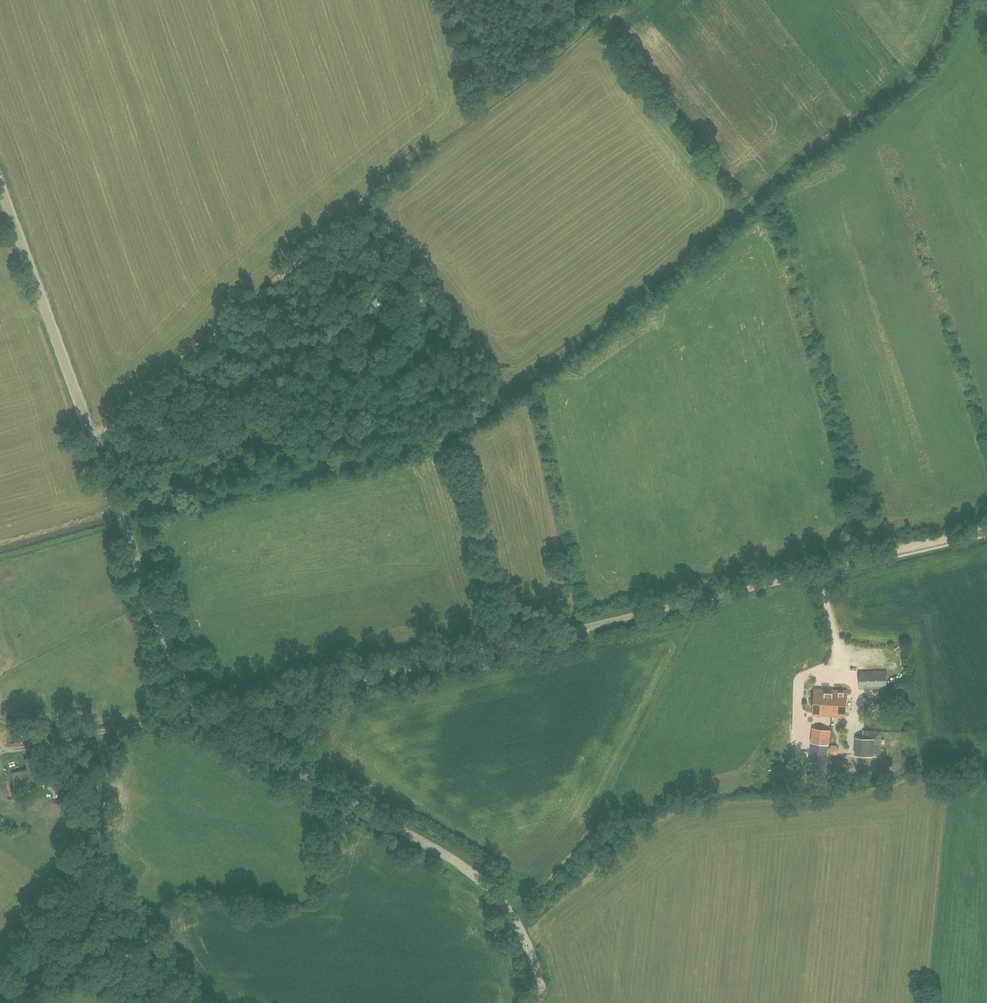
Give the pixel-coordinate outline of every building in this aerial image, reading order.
[(859,688),(887,688),(887,671),(859,671),(859,688)] [(845,716),(847,691),(815,689),(813,714),(845,716)] [(811,743),(812,743),(807,775),(824,777),(829,745),(831,730),(812,728),(811,743)] [(881,756),(882,732),(864,731),(864,738),(856,738),(855,755),(881,756)] [(842,754),(840,745),(831,746),(833,755),(842,754)] [(27,769),(11,772),(15,789),(42,784),(36,756),(25,759),(27,769)] [(74,792),(82,787),(70,768),(62,773),(74,792)]
